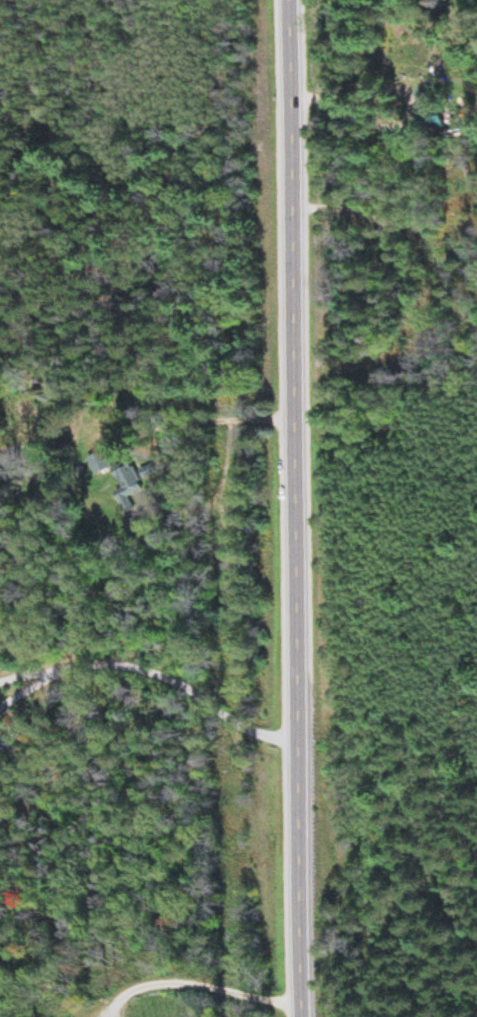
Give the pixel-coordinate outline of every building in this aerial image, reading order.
[(446,129),(445,111),(414,113),(415,131),(446,129)] [(86,459),(94,478),(111,471),(120,493),(114,495),(122,514),(143,506),(125,462),(119,465),(112,448),(86,459)]
